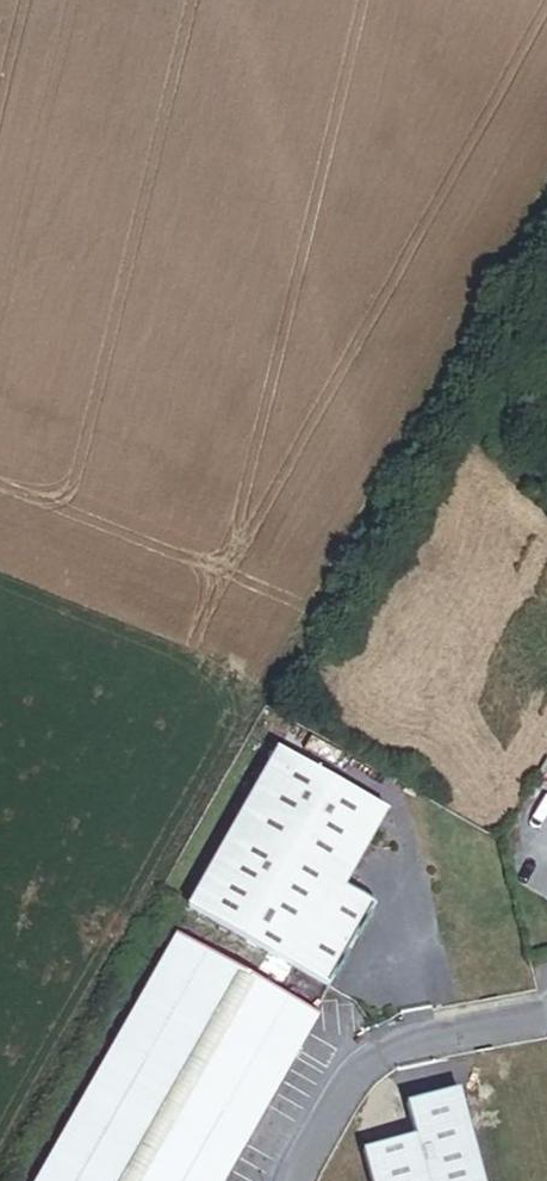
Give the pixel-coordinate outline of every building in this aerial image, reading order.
[(389,808),(281,746),(191,902),(331,982),(361,930),(377,902),(372,899),(351,887),(346,884),(389,808)] [(356,879),(351,887),(372,899),(377,891),(356,879)] [(177,927),(32,1180),(224,1180),(231,1168),(321,1011),(177,927)] [(461,1086),(431,1094),(408,1100),(417,1133),(365,1147),(374,1180),(486,1180),(461,1086)]
